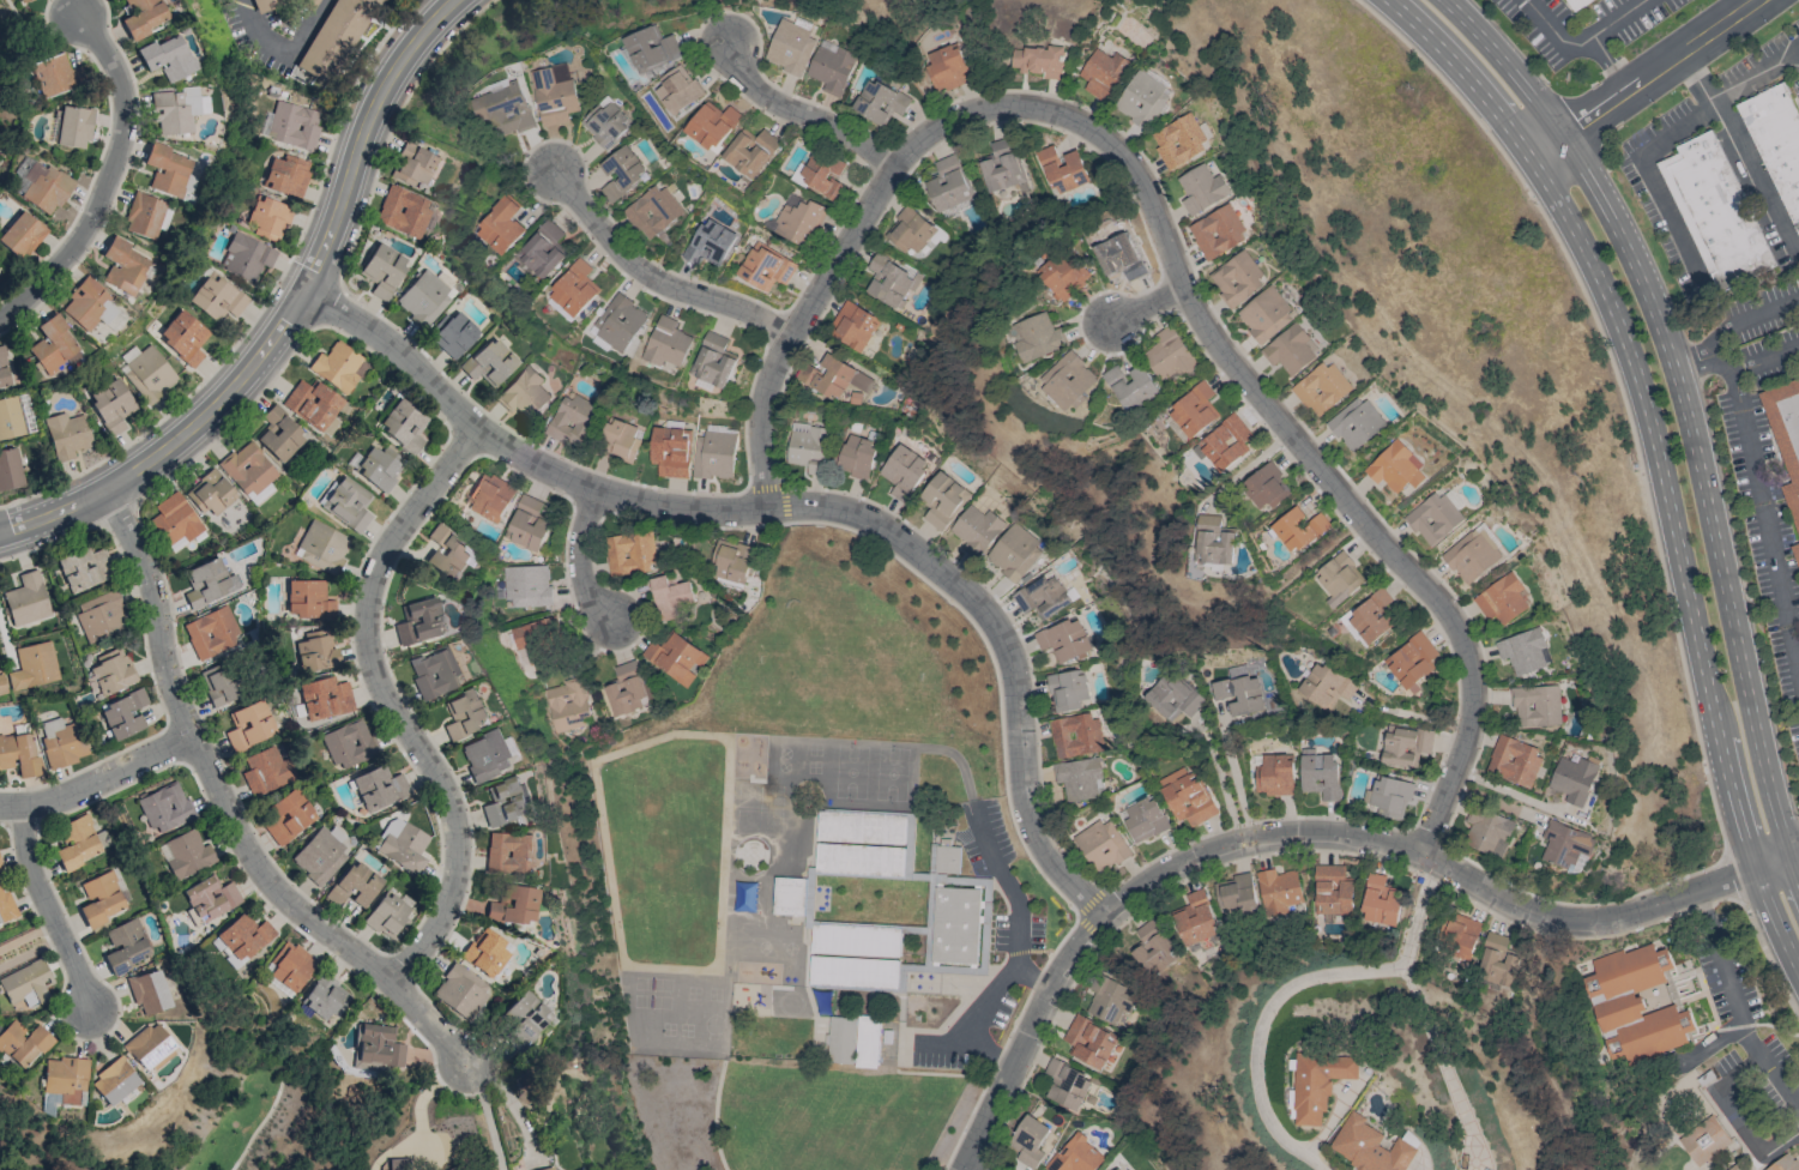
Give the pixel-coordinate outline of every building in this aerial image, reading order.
[(171,20),(161,0),(124,0),(132,14),(121,20),(132,41),(171,20)] [(260,16),(295,1),(306,11),(314,0),(254,0),(260,16)] [(297,67),(319,79),(324,77),(332,60),(342,52),(352,46),(367,19),(386,0),(333,0),(297,67)] [(1572,11),(1591,0),(1566,0),(1572,11)] [(801,77),(818,35),(781,20),(764,62),(801,77)] [(624,39),(638,74),(683,56),(674,34),(661,40),(655,26),(624,39)] [(147,72),(159,66),(168,84),(197,70),(177,31),(137,50),(147,72)] [(839,99),(858,55),(822,39),(806,76),(824,84),(821,91),(839,99)] [(931,64),(925,67),(935,93),(971,79),(957,42),(927,54),(931,64)] [(1062,80),(1064,50),(1013,46),(1011,70),(1042,72),(1042,78),(1062,80)] [(1113,53),(1111,57),(1093,48),(1078,76),(1087,81),(1083,91),(1108,104),(1131,62),(1113,53)] [(42,98),(84,85),(78,66),(70,68),(65,53),(31,64),(42,98)] [(655,91),(671,116),(704,96),(684,63),(659,79),(663,86),(655,91)] [(532,71),(541,128),(569,123),(567,113),(578,111),(570,64),(532,71)] [(1113,110),(1148,131),(1171,90),(1137,70),(1113,110)] [(852,110),(882,126),(890,111),(902,117),(911,99),(868,78),(852,110)] [(536,126),(518,81),(472,100),(483,127),(493,123),(500,141),(536,126)] [(1783,82),(1734,105),(1798,247),(1798,116),(1783,82)] [(155,135),(192,132),(191,113),(207,111),(206,96),(197,97),(195,88),(151,92),(155,135)] [(606,150),(632,122),(605,96),(578,124),(606,150)] [(267,139),(311,151),(322,112),(278,100),(267,139)] [(729,106),(722,115),(706,102),(684,131),(713,153),(742,116),(729,106)] [(93,110),(56,104),(50,144),(89,149),(93,110)] [(1169,171),(1209,148),(1189,113),(1149,136),(1169,171)] [(1715,128),(1676,145),(1679,155),(1659,162),(1715,295),(1774,270),(1715,128)] [(722,157),(752,180),(781,142),(763,129),(754,141),(742,131),(722,157)] [(990,143),(993,155),(979,160),(990,193),(1025,182),(1010,137),(990,143)] [(438,155),(405,141),(390,177),(413,187),(416,180),(425,185),(438,155)] [(150,144),(144,164),(155,167),(149,189),(188,200),(200,158),(150,144)] [(600,187),(606,196),(613,191),(617,197),(649,176),(628,145),(599,164),(610,180),(600,187)] [(1090,182),(1077,150),(1059,157),(1054,145),(1037,151),(1055,196),(1090,182)] [(847,164),(816,147),(805,166),(799,163),(791,178),(837,203),(847,186),(838,180),(847,164)] [(311,162),(284,154),(282,160),(271,156),(261,187),(299,199),(311,162)] [(974,199),(955,154),(934,162),(940,176),(923,182),(935,215),(974,199)] [(76,182),(36,159),(16,194),(54,217),(76,182)] [(1213,178),(1204,163),(1176,179),(1186,198),(1180,201),(1189,217),(1230,194),(1219,174),(1213,178)] [(684,212),(660,182),(622,212),(646,243),(684,212)] [(434,202),(389,184),(374,221),(419,240),(434,202)] [(170,204),(135,192),(122,229),(157,241),(170,204)] [(252,234),(277,243),(284,223),(288,225),(294,208),(255,194),(246,220),(256,223),(252,234)] [(528,230),(514,218),(523,209),(509,196),(477,231),(504,256),(528,230)] [(785,204),(772,230),(808,248),(826,210),(802,198),(796,209),(785,204)] [(1186,227),(1206,262),(1249,239),(1229,203),(1186,227)] [(916,253),(936,229),(908,206),(883,235),(904,253),(909,247),(916,253)] [(24,261),(48,229),(20,209),(0,237),(0,245),(24,261)] [(721,267),(736,233),(702,218),(683,260),(698,266),(701,258),(721,267)] [(566,235),(549,219),(516,254),(545,281),(568,256),(556,246),(566,235)] [(270,268),(278,250),(235,232),(219,269),(253,283),(261,265),(270,268)] [(132,296),(152,257),(113,236),(102,257),(111,263),(103,281),(132,296)] [(409,260),(377,242),(358,273),(375,283),(370,293),(385,301),(409,260)] [(767,293),(775,280),(785,286),(797,266),(755,242),(736,275),(767,293)] [(1230,309),(1267,283),(1243,250),(1207,276),(1230,309)] [(864,291),(896,309),(908,289),(913,291),(921,277),(914,273),(913,275),(875,253),(866,269),(884,279),(881,283),(872,278),(864,291)] [(1093,274),(1073,256),(1061,269),(1049,259),(1036,274),(1067,302),(1093,274)] [(593,269),(579,257),(549,294),(578,318),(601,290),(586,277),(593,269)] [(423,329),(460,288),(441,271),(435,277),(425,267),(394,302),(423,329)] [(249,298),(210,271),(188,301),(215,321),(223,309),(236,318),(249,298)] [(111,330),(127,312),(85,276),(59,308),(87,332),(98,319),(111,330)] [(1268,286),(1235,316),(1261,345),(1295,315),(1268,286)] [(591,331),(625,353),(649,314),(616,293),(591,331)] [(860,353),(880,320),(846,300),(827,334),(860,353)] [(192,368),(204,355),(196,348),(209,334),(181,308),(156,336),(192,368)] [(450,318),(445,313),(425,335),(453,361),(480,332),(457,311),(450,318)] [(46,339),(29,348),(43,374),(82,352),(60,312),(37,325),(46,339)] [(1025,362),(1069,347),(1062,327),(1054,330),(1048,312),(1020,322),(1026,340),(1018,343),(1025,362)] [(681,368),(693,338),(674,330),(678,321),(660,314),(641,359),(662,367),(665,361),(681,368)] [(1259,351),(1272,366),(1278,361),(1290,377),(1320,352),(1295,321),(1259,351)] [(1197,364),(1169,324),(1153,336),(1158,343),(1142,354),(1161,381),(1174,371),(1178,377),(1197,364)] [(689,374),(726,389),(737,359),(723,354),(729,340),(706,331),(689,374)] [(519,362),(494,336),(460,368),(471,381),(478,374),(491,388),(519,362)] [(307,370),(348,395),(368,361),(334,341),(325,356),(317,352),(307,370)] [(16,385),(6,344),(0,346),(0,388),(16,385)] [(146,404),(178,381),(151,344),(119,368),(146,404)] [(1038,381),(1069,414),(1086,397),(1083,395),(1099,380),(1070,350),(1038,381)] [(874,380),(827,354),(818,370),(804,363),(796,378),(839,402),(849,384),(866,394),(874,380)] [(1289,390),(1306,409),(1309,407),(1319,418),(1352,389),(1325,358),(1289,390)] [(543,380),(527,364),(494,399),(508,412),(514,407),(528,421),(551,397),(539,386),(543,380)] [(1161,394),(1142,364),(1125,375),(1118,364),(1102,375),(1128,415),(1161,394)] [(136,409),(119,377),(87,394),(110,437),(126,429),(120,418),(136,409)] [(1791,482),(1780,487),(1798,539),(1798,378),(1757,394),(1791,482)] [(343,401),(314,380),(309,386),(299,379),(281,404),(320,432),(343,401)] [(1214,394),(1204,381),(1166,412),(1190,440),(1218,417),(1205,401),(1214,394)] [(578,451),(602,411),(568,391),(544,431),(578,451)] [(35,433),(28,393),(0,399),(0,440),(35,433)] [(1361,395),(1324,423),(1338,441),(1340,439),(1352,453),(1385,427),(1361,395)] [(417,435),(429,418),(399,397),(376,429),(413,456),(424,441),(417,435)] [(254,438),(281,463),(307,436),(273,404),(261,417),(267,424),(254,438)] [(1241,445),(1252,436),(1234,412),(1195,442),(1219,474),(1247,452),(1241,445)] [(75,458),(73,451),(92,446),(84,414),(67,418),(65,413),(44,418),(55,463),(75,458)] [(602,456),(634,463),(642,427),(609,420),(602,456)] [(828,427),(789,424),(787,464),(807,465),(807,474),(826,475),(828,427)] [(658,464),(657,477),(688,478),(689,438),(683,438),(684,429),(652,428),(650,464),(658,464)] [(696,432),(692,476),(731,480),(736,436),(696,432)] [(844,434),(832,471),(866,481),(878,445),(844,434)] [(278,475),(248,439),(218,464),(253,506),(270,491),(265,485),(278,475)] [(1362,470),(1376,485),(1381,480),(1395,495),(1408,482),(1414,489),(1428,475),(1395,439),(1362,470)] [(929,464),(898,444),(878,475),(895,486),(890,493),(903,502),(929,464)] [(385,494),(396,480),(390,476),(402,461),(388,449),(384,454),(373,445),(354,470),(385,494)] [(14,446),(0,450),(0,490),(23,485),(14,446)] [(1260,509),(1267,504),(1271,509),(1290,494),(1277,479),(1282,475),(1269,459),(1239,484),(1260,509)] [(208,509),(213,515),(236,497),(215,468),(183,491),(201,514),(208,509)] [(496,524),(516,490),(482,471),(468,497),(475,500),(470,509),(496,524)] [(931,506),(922,519),(941,532),(969,492),(938,471),(919,498),(931,506)] [(372,516),(362,509),(372,496),(341,473),(317,504),(358,535),(372,516)] [(168,546),(182,536),(186,543),(204,529),(175,490),(153,506),(158,513),(148,520),(168,546)] [(1436,491),(1403,516),(1428,548),(1465,520),(1456,508),(1460,505),(1448,490),(1440,496),(1436,491)] [(538,554),(551,523),(537,516),(543,503),(521,493),(502,538),(538,554)] [(987,510),(983,515),(968,504),(948,530),(965,542),(960,548),(977,560),(1004,523),(987,510)] [(1270,527),(1294,556),(1331,526),(1318,510),(1308,519),(1296,505),(1270,527)] [(1196,562),(1235,564),(1237,529),(1222,529),(1223,516),(1198,515),(1196,562)] [(352,540),(311,519),(293,555),(334,576),(352,540)] [(475,552),(437,523),(426,536),(438,545),(425,562),(452,583),(475,552)] [(1043,549),(1012,523),(983,558),(1015,584),(1043,549)] [(1504,557),(1480,525),(1440,554),(1465,586),(1504,557)] [(610,576),(656,570),(651,531),(605,537),(610,576)] [(754,548),(718,539),(709,576),(745,584),(754,548)] [(1789,547),(1798,572),(1798,542),(1789,547)] [(103,547),(89,553),(87,546),(56,559),(70,594),(115,576),(103,547)] [(1364,581),(1349,565),(1352,562),(1341,549),(1311,577),(1337,606),(1364,581)] [(184,571),(191,590),(183,593),(190,609),(240,589),(234,573),(226,576),(218,557),(184,571)] [(503,567),(504,599),(510,599),(511,607),(550,606),(549,566),(503,567)] [(3,591),(11,625),(49,617),(38,569),(18,573),(21,587),(3,591)] [(1071,603),(1053,570),(1011,593),(1023,615),(1037,607),(1043,618),(1071,603)] [(1471,598),(1488,622),(1493,618),(1500,627),(1528,608),(1518,593),(1523,589),(1510,571),(1471,598)] [(649,580),(660,621),(677,617),(675,609),(696,603),(690,581),(669,586),(667,575),(649,580)] [(323,580),(287,580),(287,617),(335,617),(335,600),(323,601),(323,580)] [(1383,608),(1393,600),(1382,587),(1345,617),(1368,646),(1396,624),(1383,608)] [(73,605),(87,642),(129,626),(115,589),(73,605)] [(400,605),(403,621),(394,624),(399,645),(445,635),(436,597),(400,605)] [(228,607),(183,620),(195,659),(240,646),(228,607)] [(510,629),(521,666),(565,654),(554,616),(510,629)] [(1078,617),(1033,633),(1040,651),(1051,647),(1057,664),(1091,652),(1078,617)] [(1493,642),(1499,661),(1508,658),(1514,677),(1545,668),(1539,649),(1545,647),(1539,627),(1493,642)] [(336,647),(329,649),(325,628),(302,633),(303,640),(294,642),(300,672),(339,665),(336,647)] [(709,656),(671,630),(660,646),(651,640),(641,655),(687,688),(698,671),(709,656)] [(1428,663),(1438,654),(1419,630),(1382,660),(1408,693),(1434,672),(1428,663)] [(59,680),(50,640),(15,648),(19,669),(7,672),(11,690),(59,680)] [(465,681),(450,644),(407,662),(422,699),(465,681)] [(99,667),(85,674),(96,699),(136,681),(120,646),(94,657),(99,667)] [(604,687),(614,716),(652,703),(637,659),(614,667),(618,682),(604,687)] [(198,673),(214,708),(241,695),(225,660),(198,673)] [(1317,661),(1297,691),(1329,711),(1339,695),(1348,701),(1357,687),(1317,661)] [(1087,700),(1082,670),(1047,675),(1053,713),(1080,709),(1079,701),(1087,700)] [(1144,698),(1171,722),(1181,710),(1190,718),(1204,701),(1167,670),(1144,698)] [(1264,710),(1256,674),(1210,684),(1214,703),(1227,700),(1231,718),(1264,710)] [(354,710),(347,681),(332,684),(330,676),(297,684),(307,722),(354,710)] [(544,687),(552,732),(592,724),(583,679),(544,687)] [(1514,728),(1560,726),(1558,685),(1512,687),(1514,728)] [(492,721),(477,688),(443,703),(451,721),(442,725),(449,740),(492,721)] [(144,728),(137,710),(148,705),(142,689),(99,705),(112,740),(144,728)] [(228,714),(234,728),(223,732),(232,752),(276,732),(262,699),(228,714)] [(1094,711),(1048,721),(1056,760),(1102,751),(1094,711)] [(87,754),(78,721),(62,725),(59,717),(36,724),(49,771),(78,762),(76,757),(87,754)] [(335,772),(377,754),(361,717),(320,734),(335,772)] [(1412,768),(1414,752),(1430,754),(1433,731),(1385,726),(1381,764),(1412,768)] [(520,754),(513,736),(505,739),(501,728),(458,747),(474,783),(512,767),(508,759),(520,754)] [(0,736),(0,769),(15,766),(17,778),(40,775),(33,731),(0,736)] [(1542,750),(1498,735),(1484,772),(1529,788),(1542,750)] [(248,770),(242,772),(250,796),(295,780),(287,758),(279,761),(274,746),(243,757),(248,770)] [(1320,801),(1337,801),(1337,755),(1314,755),(1314,748),(1300,749),(1301,792),(1320,791),(1320,801)] [(1254,795),(1292,795),(1291,755),(1253,755),(1254,795)] [(1052,765),(1055,783),(1063,782),(1066,803),(1105,796),(1098,757),(1052,765)] [(1598,765),(1578,757),(1576,763),(1559,757),(1547,788),(1566,795),(1564,802),(1582,809),(1598,765)] [(410,793),(400,772),(387,778),(381,764),(350,778),(366,813),(410,793)] [(1215,815),(1199,778),(1189,782),(1183,768),(1157,779),(1175,823),(1187,818),(1190,825),(1215,815)] [(1412,783),(1375,775),(1367,811),(1404,819),(1412,783)] [(486,786),(490,803),(480,805),(486,826),(531,814),(521,776),(486,786)] [(194,818),(179,781),(135,798),(150,836),(194,818)] [(264,809),(272,819),(263,826),(278,846),(317,817),(294,786),(264,809)] [(1135,846),(1168,828),(1150,795),(1125,808),(1131,819),(1123,823),(1135,846)] [(1471,824),(1463,846),(1502,859),(1514,820),(1471,807),(1466,823),(1471,824)] [(819,810),(817,838),(905,842),(907,814),(819,810)] [(54,851),(62,869),(112,847),(104,830),(95,834),(86,813),(56,827),(64,846),(54,851)] [(373,852),(418,875),(426,859),(419,855),(429,835),(391,816),(373,852)] [(1131,853),(1106,816),(1072,839),(1098,876),(1131,853)] [(348,855),(336,844),(341,838),(322,822),(289,858),(307,874),(305,876),(318,888),(348,855)] [(202,846),(194,828),(165,841),(172,858),(165,862),(174,881),(216,862),(208,843),(202,846)] [(533,835),(486,833),(485,873),(532,874),(533,835)] [(936,843),(935,870),(959,872),(960,844),(936,843)] [(817,845),(815,874),(902,878),(904,850),(817,845)] [(363,907),(383,879),(350,857),(324,897),(338,907),(346,896),(363,907)] [(1345,866),(1314,865),(1313,914),(1352,915),(1353,881),(1344,881),(1345,866)] [(0,866),(0,923),(19,916),(0,866)] [(1255,872),(1264,918),(1287,913),(1286,906),(1302,903),(1295,870),(1275,875),(1274,869),(1255,872)] [(79,883),(87,902),(78,906),(87,927),(127,910),(110,870),(79,883)] [(1396,926),(1403,891),(1383,887),(1386,876),(1369,873),(1360,919),(1396,926)] [(1218,910),(1226,908),(1227,916),(1257,910),(1250,875),(1213,882),(1218,910)] [(232,881),(216,888),(211,876),(182,889),(198,923),(242,904),(232,881)] [(932,883),(929,963),(977,965),(980,886),(932,883)] [(535,888),(499,884),(496,903),(486,902),(484,920),(531,925),(535,888)] [(399,899),(384,889),(362,921),(394,943),(410,920),(404,916),(414,902),(403,894),(399,899)] [(1184,895),(1189,905),(1171,912),(1185,947),(1219,934),(1201,889),(1184,895)] [(263,919),(255,927),(240,911),(214,934),(230,952),(223,958),(234,970),(275,933),(263,919)] [(1468,963),(1481,923),(1447,912),(1434,951),(1468,963)] [(136,918),(104,930),(112,951),(104,955),(111,973),(151,957),(136,918)] [(1134,931),(1142,942),(1129,951),(1148,979),(1180,958),(1153,919),(1134,931)] [(808,924),(808,989),(897,990),(898,927),(808,924)] [(508,953),(500,948),(504,941),(481,926),(460,959),(492,979),(508,953)] [(1520,952),(1507,950),(1509,937),(1487,932),(1478,980),(1513,987),(1520,952)] [(291,994),(316,963),(286,938),(267,961),(274,967),(267,974),(291,994)] [(1609,1060),(1623,1056),(1627,1072),(1637,1066),(1651,1062),(1670,1049),(1688,1045),(1685,1033),(1694,1030),(1690,1010),(1677,1013),(1675,1006),(1644,1009),(1641,996),(1639,990),(1666,983),(1663,971),(1673,969),(1668,948),(1655,952),(1653,944),(1622,951),(1590,959),(1594,974),(1584,977),(1597,1029),(1604,1039),(1609,1060)] [(14,1014),(49,998),(45,987),(53,983),(42,957),(0,976),(0,983),(14,1014)] [(467,1021),(491,988),(455,961),(431,994),(467,1021)] [(169,1008),(159,969),(126,978),(133,1005),(139,1004),(142,1015),(169,1008)] [(349,993),(320,972),(297,1002),(327,1024),(349,993)] [(1129,1014),(1138,995),(1095,974),(1088,990),(1094,993),(1084,1012),(1114,1026),(1122,1010),(1129,1014)] [(521,988),(491,1027),(521,1050),(543,1021),(545,1022),(553,1012),(521,988)] [(828,1061),(832,1015),(856,1018),(851,1062),(828,1061)] [(877,1068),(879,1017),(858,1016),(858,1022),(856,1022),(855,1067),(877,1068)] [(1067,1055),(1103,1070),(1117,1036),(1073,1018),(1063,1041),(1072,1045),(1067,1055)] [(27,1034),(11,1020),(0,1032),(0,1051),(20,1069),(38,1050),(41,1054),(54,1040),(36,1024),(27,1034)] [(176,1048),(154,1020),(122,1045),(143,1073),(176,1048)] [(378,1071),(379,1063),(403,1065),(405,1044),(391,1042),(393,1026),(358,1023),(353,1068),(378,1071)] [(1297,1125),(1325,1126),(1325,1111),(1332,1111),(1333,1078),(1361,1079),(1362,1056),(1299,1054),(1297,1125)] [(107,1106),(140,1084),(121,1056),(88,1079),(107,1106)] [(84,1105),(87,1058),(57,1057),(57,1060),(44,1059),(42,1092),(59,1093),(59,1104),(84,1105)] [(1077,1112),(1093,1078),(1050,1059),(1043,1074),(1053,1078),(1045,1098),(1077,1112)] [(56,1095),(43,1093),(40,1114),(53,1115),(56,1095)] [(1406,1130),(1394,1152),(1382,1146),(1388,1135),(1368,1125),(1371,1119),(1354,1110),(1332,1152),(1366,1169),(1409,1169),(1425,1140),(1406,1130)] [(1044,1153),(1037,1149),(1050,1129),(1028,1115),(1004,1152),(1031,1169),(1034,1169),(1044,1153)] [(1732,1143),(1711,1115),(1678,1140),(1698,1168),(1732,1143)] [(1104,1155),(1071,1132),(1045,1169),(1094,1169),(1104,1155)] [(1789,1151),(1762,1169),(1798,1169),(1798,1166),(1789,1151)] [(405,1158),(387,1159),(387,1169),(384,1169),(406,1169),(405,1158)]
